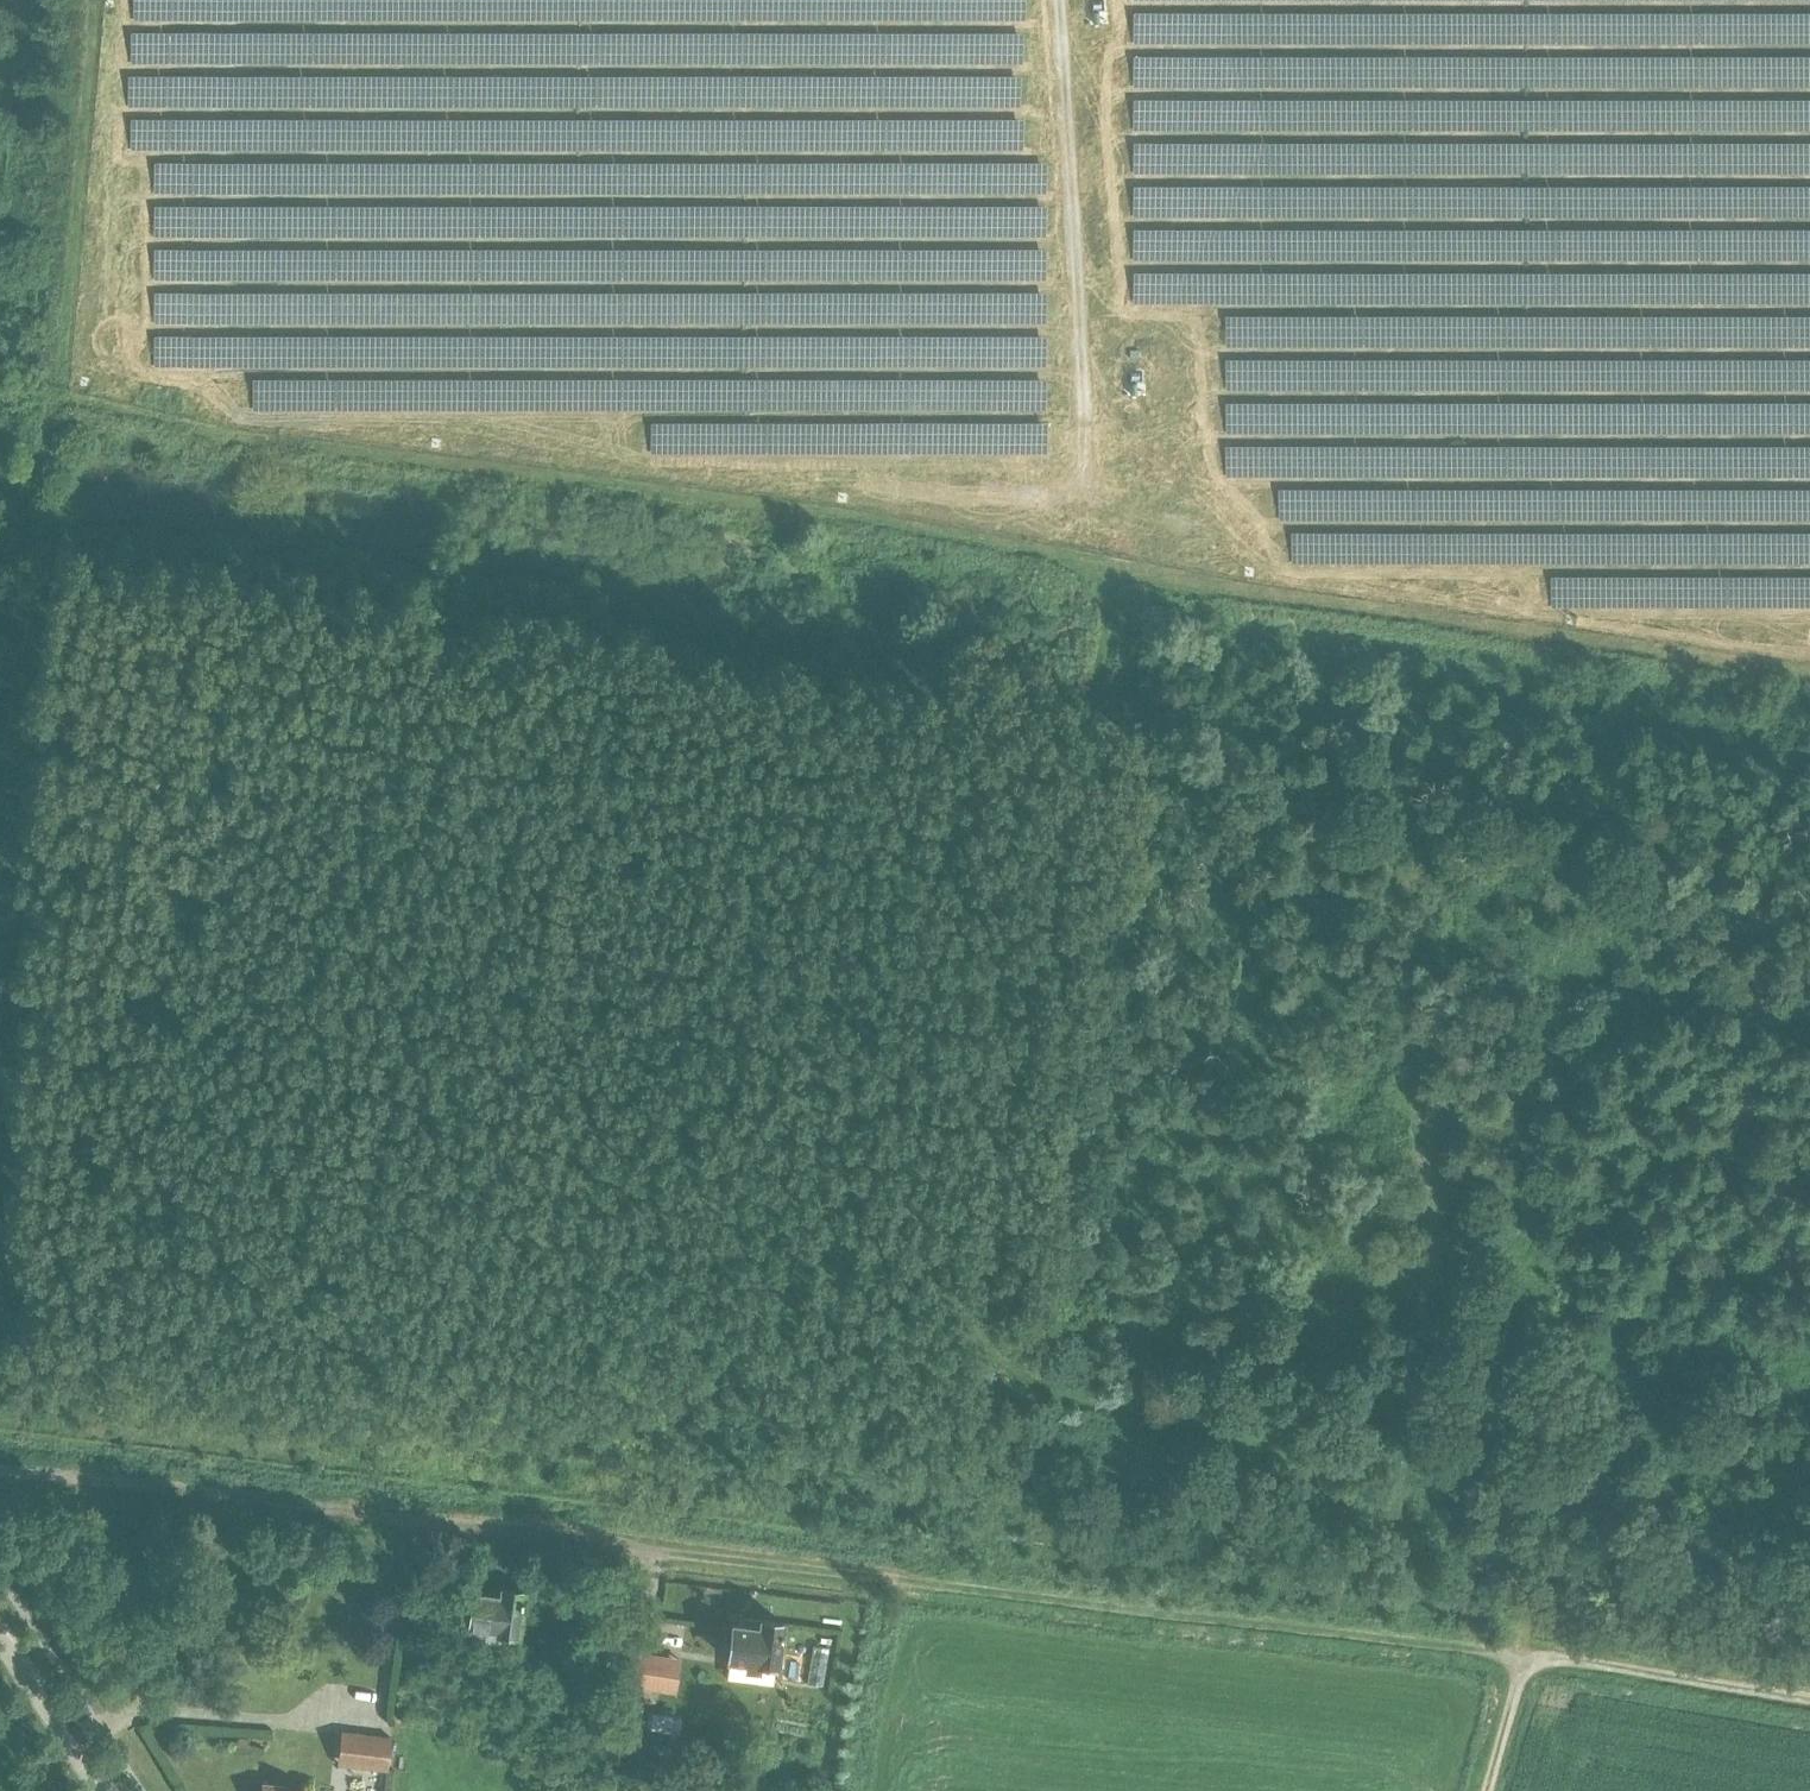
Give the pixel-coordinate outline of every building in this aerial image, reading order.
[(962,72),(934,71),(932,101),(961,102),(962,72)] [(1027,101),(1027,71),(980,71),(981,102),(1027,101)] [(915,101),(915,72),(840,72),(840,101),(915,101)] [(862,114),(862,123),(847,123),(847,143),(895,143),(894,114),(862,114)] [(1029,145),(1030,117),(912,114),(911,142),(1029,145)] [(989,157),(935,154),(934,183),(1052,189),(1054,159),(989,156),(989,157)] [(846,158),(847,187),(917,186),(917,157),(846,158)] [(517,1631),(522,1588),(501,1586),(500,1593),(472,1590),(468,1626),(474,1626),(473,1631),(487,1633),(484,1652),(500,1654),(502,1636),(509,1637),(510,1630),(517,1631)] [(774,1684),(782,1620),(760,1617),(759,1627),(732,1623),(725,1677),(774,1684)] [(635,1651),(629,1684),(667,1691),(673,1658),(635,1651)] [(806,1677),(807,1658),(782,1657),(781,1676),(806,1677)] [(353,1766),(387,1770),(391,1737),(357,1733),(353,1766)] [(287,1789),(288,1785),(266,1782),(265,1790),(302,1790),(287,1789)]
